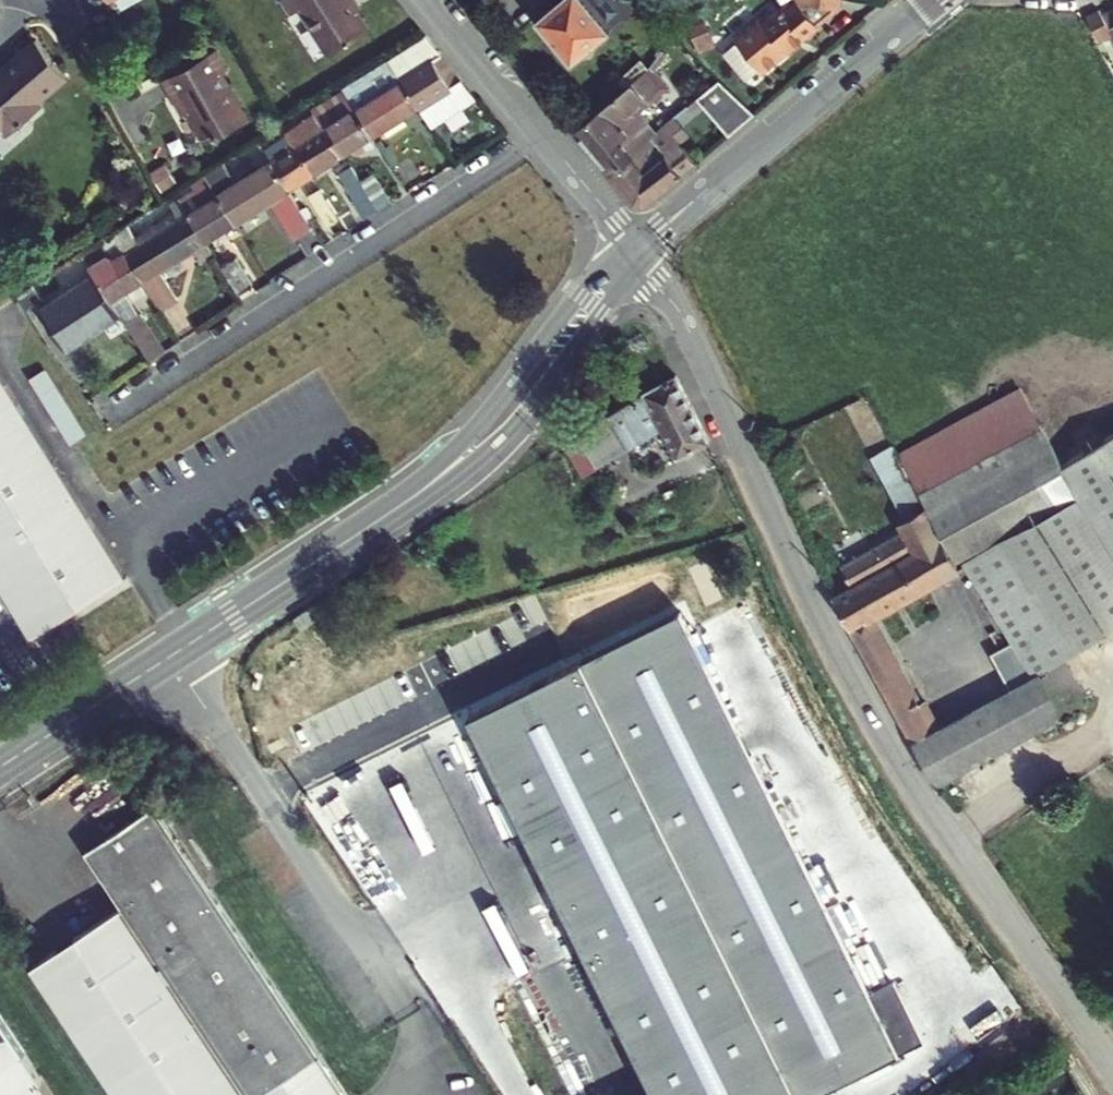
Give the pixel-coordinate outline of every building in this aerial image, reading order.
[(324,0),(282,0),(291,15),(301,9),(303,13),(324,0)] [(303,13),(330,55),(369,29),(351,0),(324,0),(303,13)] [(573,61),(635,8),(628,0),(616,0),(603,11),(605,17),(601,20),(585,2),(587,0),(562,0),(539,21),(573,61)] [(798,45),(800,47),(824,27),(822,25),(840,10),(842,0),(799,0),(797,11),(793,6),(783,14),(779,9),(761,24),(738,43),(766,76),(789,57),(786,54),(798,45)] [(1103,14),(1099,7),(1086,14),(1101,40),(1112,34),(1112,9),(1103,14)] [(389,60),(401,79),(419,108),(462,80),(426,36),(389,60)] [(71,79),(39,42),(8,69),(10,72),(0,80),(0,125),(10,137),(45,108),(41,104),(71,79)] [(229,70),(218,50),(167,80),(181,104),(185,102),(210,144),(250,120),(223,73),(229,70)] [(367,74),(397,122),(419,108),(401,79),(389,60),(367,74)] [(574,130),(612,175),(634,154),(632,151),(653,126),(637,106),(646,99),(649,104),(670,87),(653,66),(645,75),(644,73),(574,130)] [(342,90),(372,137),(397,122),(367,74),(342,90)] [(419,108),(431,126),(476,98),(462,80),(419,108)] [(724,81),(697,102),(733,139),(759,117),(724,81)] [(318,113),(345,155),(372,137),(342,90),(315,108),(318,113)] [(287,133),(313,175),(345,155),(318,113),(287,133)] [(667,126),(634,154),(612,175),(637,204),(645,205),(699,164),(684,147),(681,143),(667,126)] [(313,175),(287,133),(263,148),(271,161),(290,190),(313,175)] [(313,227),(290,190),(271,161),(247,175),(266,205),(269,202),(293,240),(313,227)] [(209,183),(236,224),(266,205),(247,175),(234,183),(223,166),(206,177),(209,183)] [(364,214),(377,206),(358,175),(352,166),(340,173),(353,194),(352,195),(364,214)] [(371,167),(358,175),(377,206),(390,197),(371,167)] [(236,224),(209,183),(180,202),(188,214),(206,243),(236,224)] [(340,219),(322,189),(311,196),(330,226),(340,219)] [(180,202),(151,220),(159,233),(188,214),(180,202)] [(188,214),(159,233),(177,261),(195,249),(203,261),(214,254),(206,243),(188,214)] [(144,282),(164,312),(179,302),(160,272),(177,261),(159,233),(143,243),(131,224),(115,235),(144,282)] [(84,254),(96,273),(98,277),(114,301),(122,315),(148,355),(162,345),(141,312),(135,315),(123,296),(144,282),(115,235),(84,254)] [(234,259),(222,267),(241,295),(253,288),(234,259)] [(114,301),(98,277),(42,312),(66,350),(122,315),(114,301)] [(38,641),(132,582),(0,371),(0,581),(38,641)] [(49,374),(34,384),(75,450),(90,440),(49,374)] [(677,457),(708,442),(710,441),(676,375),(574,440),(595,473),(660,432),(677,457)] [(1042,437),(1018,397),(901,461),(923,501),(972,478),(1042,437)] [(1042,437),(972,478),(923,501),(959,565),(966,561),(1077,497),(1063,473),(1042,437)] [(1063,473),(1077,497),(966,561),(1030,666),(1038,678),(1054,668),(1068,661),(1112,635),(1112,445),(1063,473)] [(900,513),(923,501),(901,461),(894,448),(872,461),(900,513)] [(871,619),(962,570),(959,565),(923,501),(900,513),(904,521),(898,524),(903,533),(841,566),(851,585),(834,595),(881,678),(898,710),(938,782),(944,778),(1064,713),(1062,710),(1073,703),(1054,668),(1038,678),(1030,666),(995,682),(1002,696),(935,732),(871,619)] [(471,723),(658,1094),(828,1094),(907,1056),(876,995),(854,1006),(664,625),(471,723)] [(1054,668),(1073,703),(1087,695),(1068,661),(1054,668)] [(117,1094),(305,1094),(337,1073),(150,802),(79,849),(119,906),(29,968),(117,1094)] [(0,1017),(0,1094),(52,1094),(0,1017)] [(305,1094),(352,1094),(337,1073),(305,1094)]
